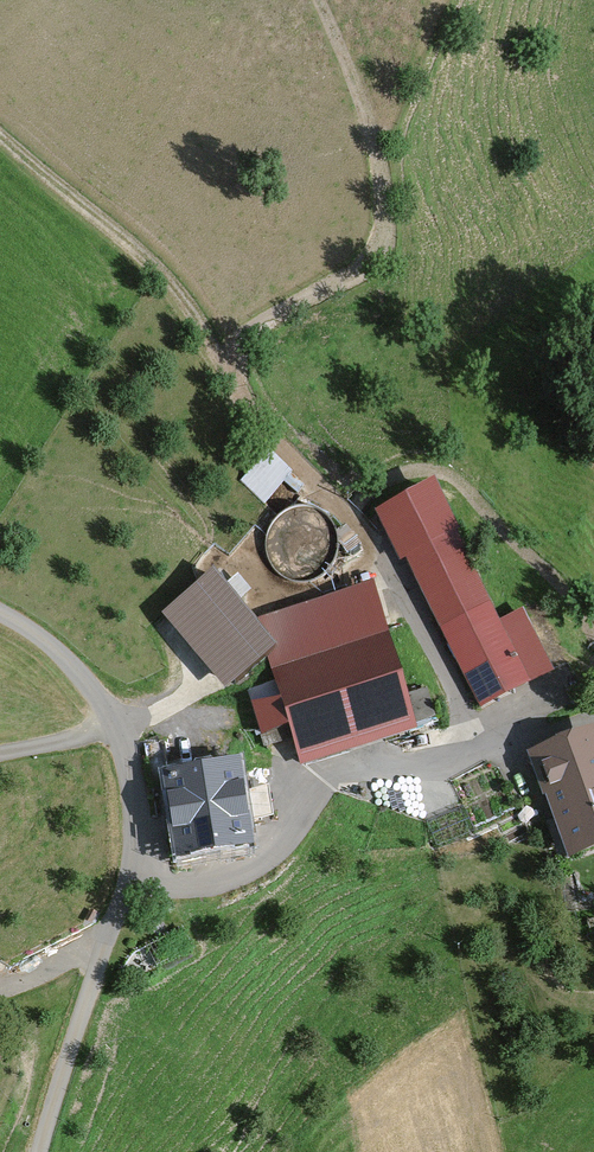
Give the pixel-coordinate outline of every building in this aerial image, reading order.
[(270,451),(242,481),(268,504),(295,474),(270,451)] [(435,481),(375,512),(401,564),(405,561),(479,709),(554,671),(524,610),(500,621),(457,534),(461,532),(435,481)] [(374,583),(254,619),(214,572),(163,616),(225,691),(269,657),(301,768),(417,730),(374,583)] [(547,757),(583,860),(593,856),(593,741),(547,757)] [(258,762),(178,776),(193,860),(273,846),(258,762)]
